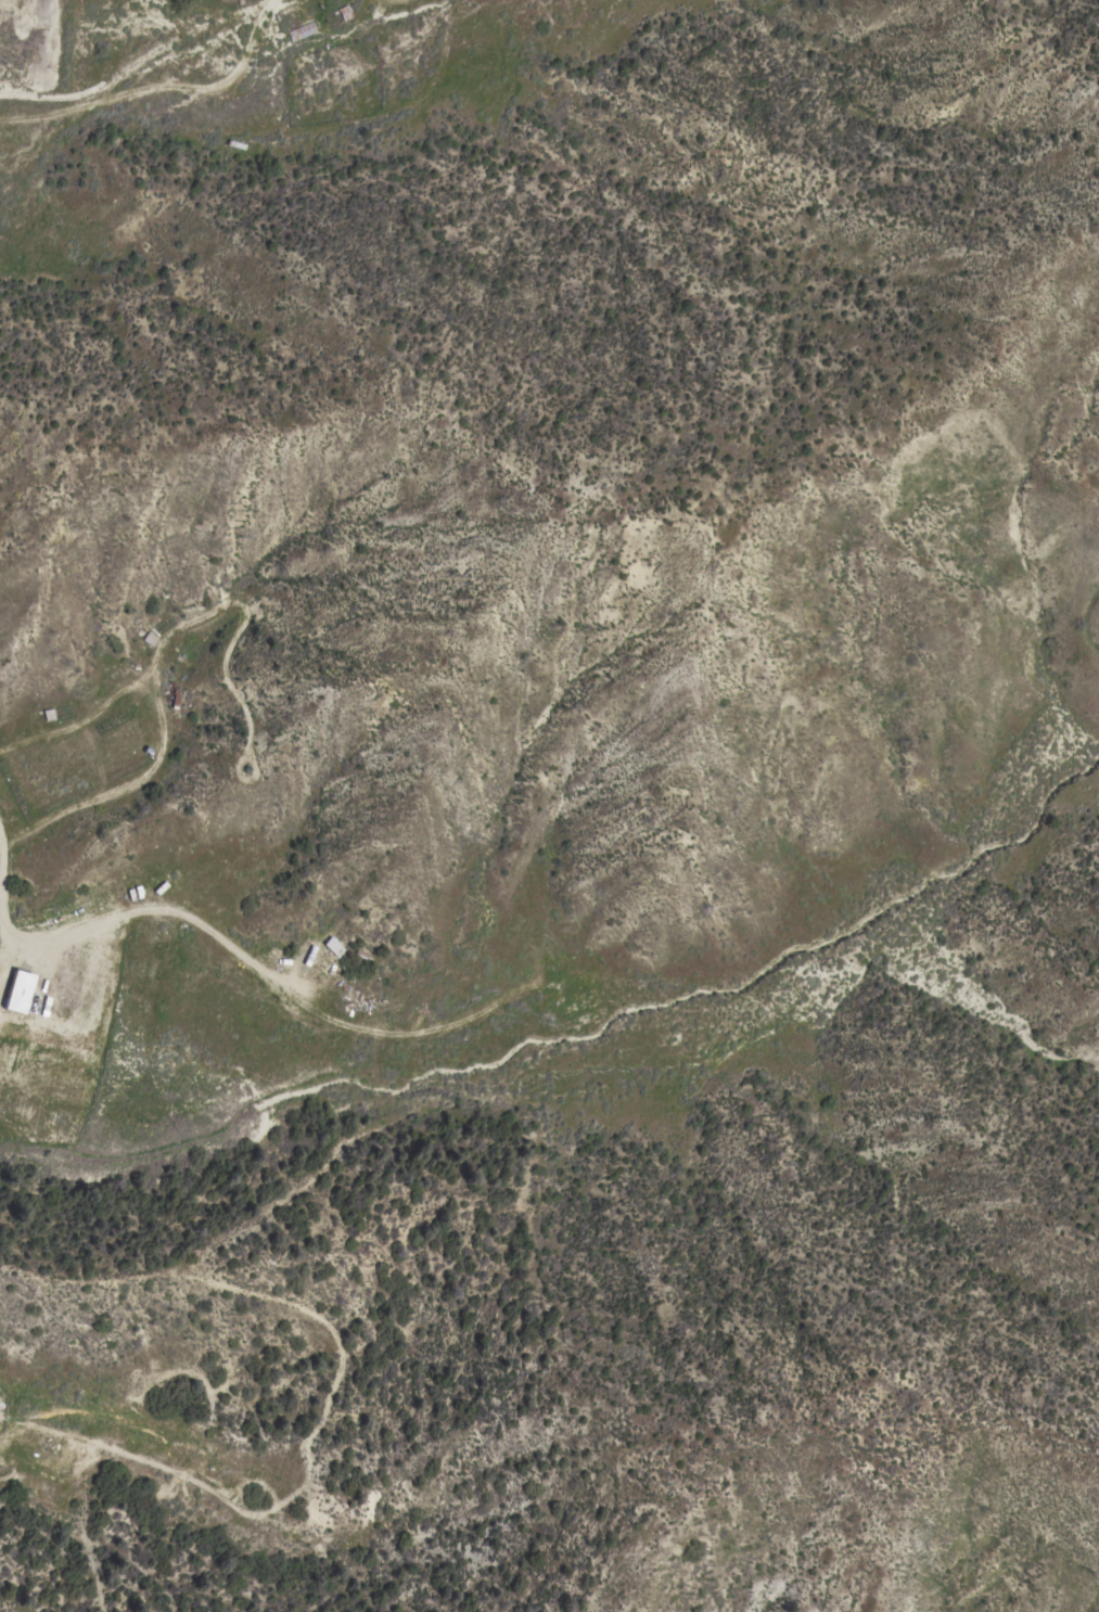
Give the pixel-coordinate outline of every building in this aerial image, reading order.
[(336,9),(346,4),(352,16),(343,21),(336,9)] [(286,31),(310,22),(315,31),(290,42),(286,31)] [(332,935),(345,949),(336,957),(324,944),(332,935)] [(33,975),(22,1014),(2,1008),(13,970),(33,975)] [(31,1013),(26,1011),(26,1010),(24,1009),(26,1001),(29,1001),(31,993),(36,994),(31,1013)]
